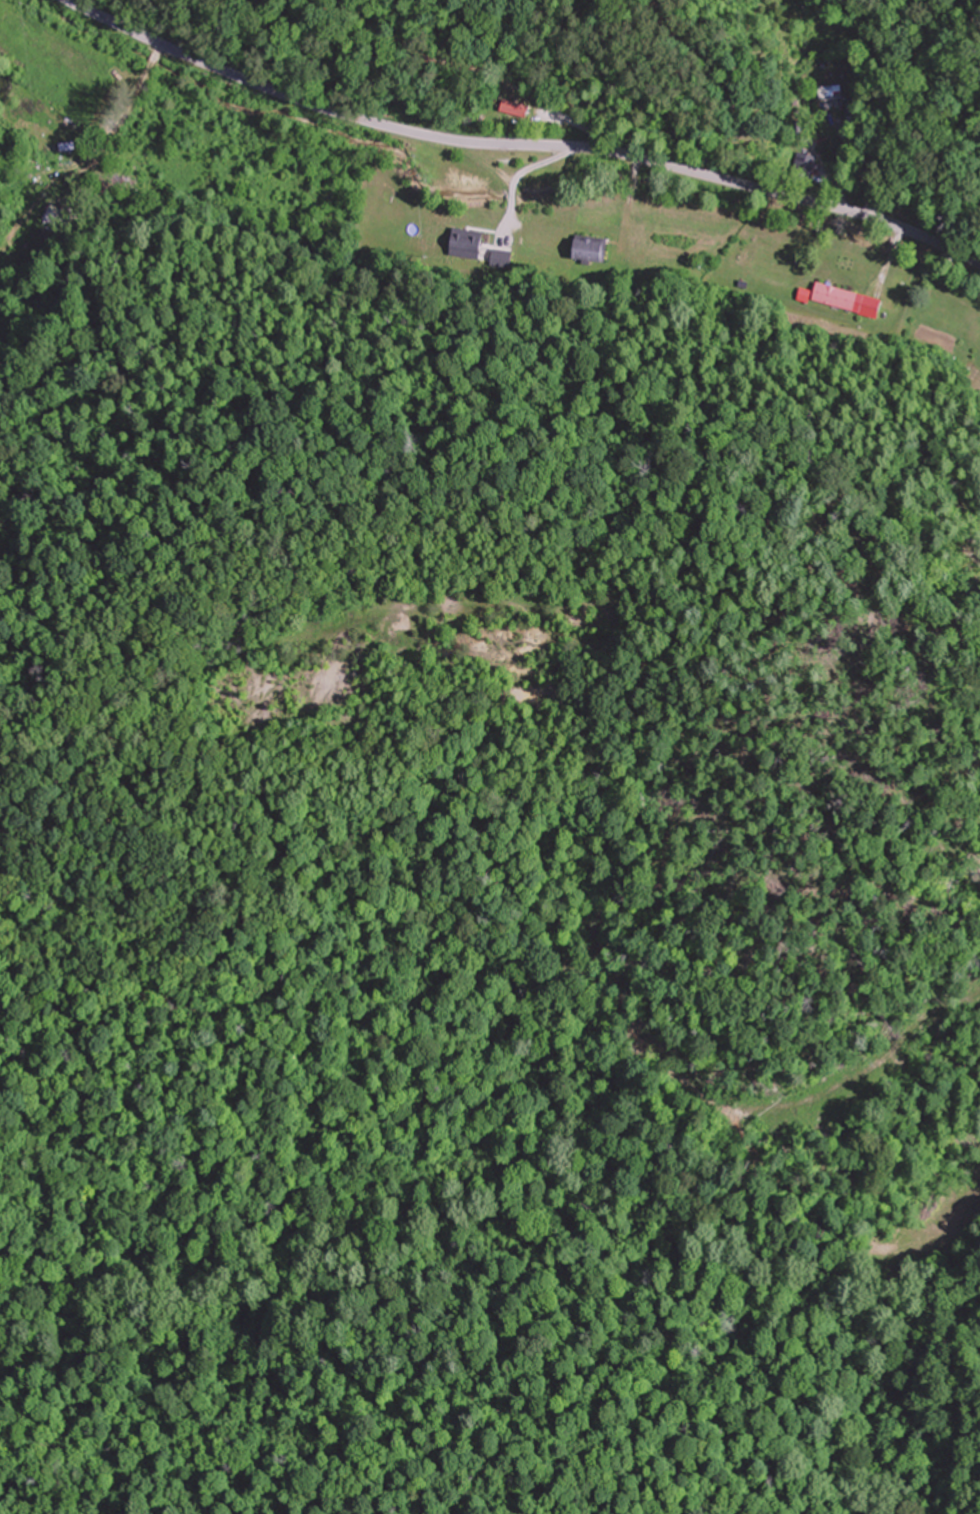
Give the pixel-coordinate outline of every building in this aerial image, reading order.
[(839,81),(819,81),(819,106),(839,106),(839,81)] [(817,154),(797,151),(794,172),(814,175),(817,154)] [(112,184),(124,202),(142,190),(130,172),(112,184)] [(40,218),(58,234),(71,218),(53,203),(40,218)] [(611,239),(576,234),(572,258),(607,264),(611,239)] [(814,301),(858,311),(862,292),(818,281),(814,301)]
